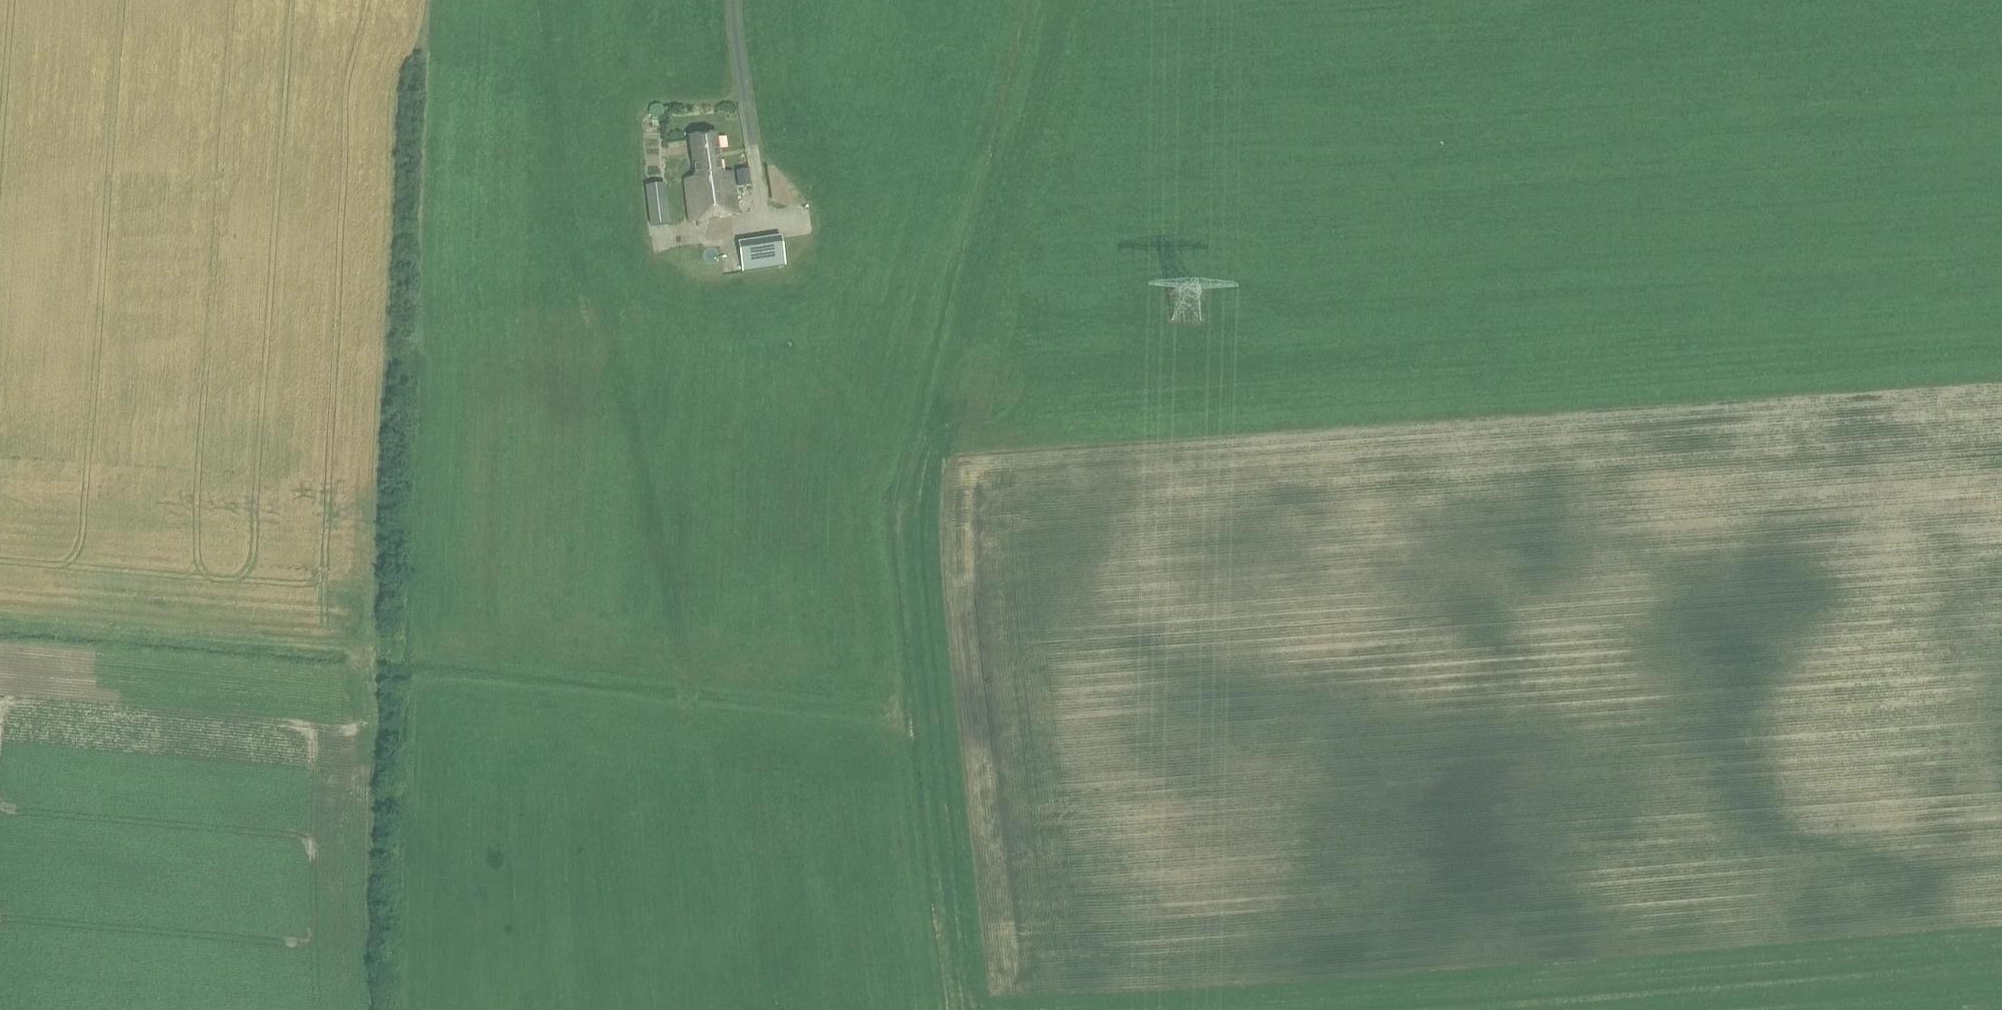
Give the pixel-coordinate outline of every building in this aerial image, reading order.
[(691,224),(741,214),(742,214),(735,171),(726,173),(719,133),(690,137),(696,178),(685,179),(691,224)] [(740,187),(752,185),(750,170),(737,171),(740,187)] [(666,184),(647,187),(651,226),(671,224),(666,184)] [(784,265),(780,237),(736,243),(740,271),(784,265)]
